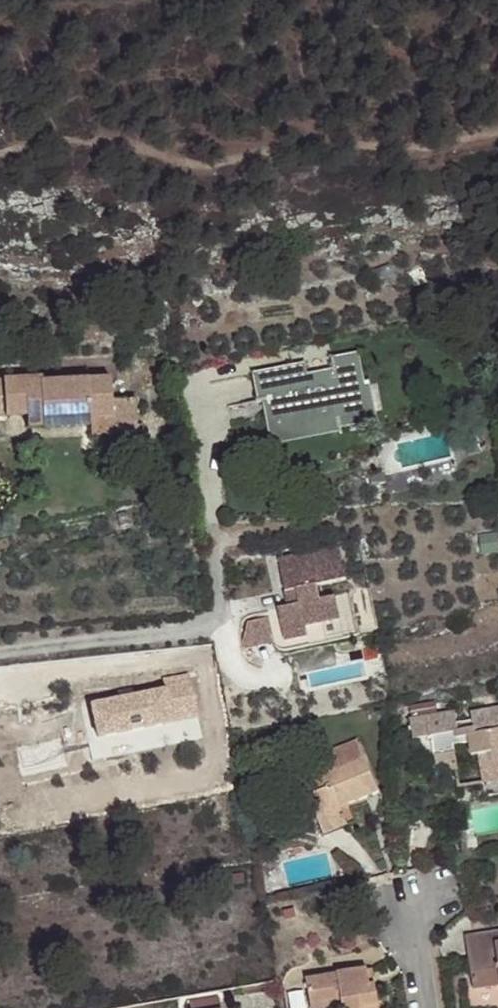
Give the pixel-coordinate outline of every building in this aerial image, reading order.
[(303,367),(253,377),(257,400),(264,400),(273,441),(341,428),(339,419),(376,413),(371,385),(365,386),(358,356),(334,360),(336,371),(305,377),(303,367)] [(39,378),(2,380),(5,417),(24,415),(25,428),(42,428),(42,425),(90,423),(91,435),(135,432),(133,402),(111,403),(110,379),(40,383),(39,378)] [(344,579),(336,546),(276,559),(283,592),(294,590),(297,604),(286,606),(276,610),(281,631),(283,641),(305,636),(304,627),(338,618),(333,596),(318,599),(314,585),(344,579)] [(286,606),(297,604),(294,590),(283,592),(286,606)] [(247,645),(273,644),(273,618),(246,619),(247,645)] [(470,743),(477,742),(479,758),(482,774),(497,771),(497,709),(472,713),(473,722),(457,725),(455,713),(412,721),(415,741),(432,738),(439,773),(459,769),(454,746),(470,743)] [(313,781),(302,786),(308,800),(320,828),(343,818),(339,808),(347,805),(378,792),(356,742),(305,764),(313,781)] [(477,742),(470,743),(472,758),(479,758),(477,742)] [(482,774),(484,785),(497,783),(497,771),(482,774)] [(308,800),(302,786),(287,792),(293,806),(308,800)] [(355,824),(347,805),(339,808),(343,818),(320,828),(323,838),(355,824)] [(468,939),(472,958),(469,958),(474,992),(497,988),(497,934),(468,939)] [(312,1004),(342,1000),(343,1007),(380,1007),(377,988),(373,988),(370,969),(308,980),(312,1004)] [(191,1007),(221,1007),(219,996),(190,1002),(191,1007)] [(312,1004),(313,1007),(343,1007),(342,1000),(312,1004)]
